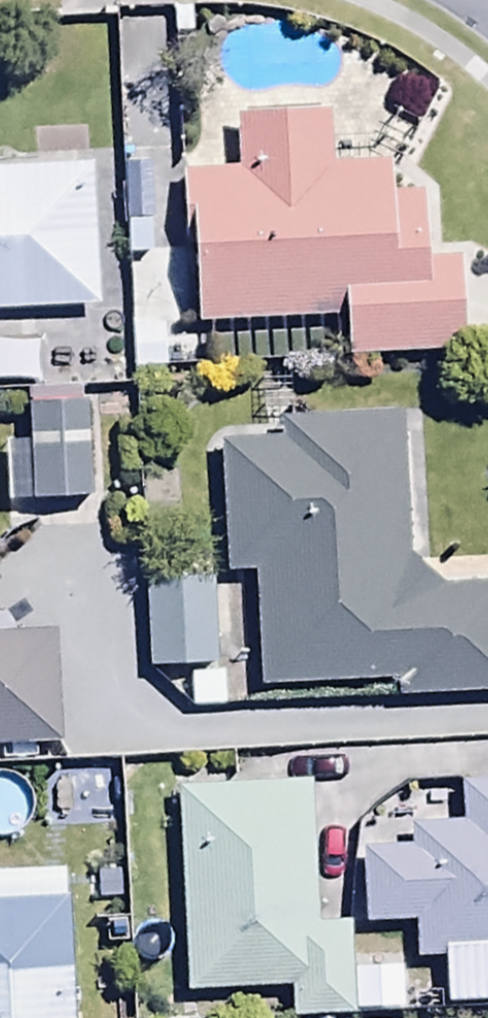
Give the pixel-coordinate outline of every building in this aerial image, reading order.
[(185,80),(122,82),(123,160),(187,159),(185,80)] [(332,122),(237,125),(237,154),(216,155),(217,180),(182,181),(184,268),(194,268),(196,329),(348,325),(349,363),(466,360),(463,265),(427,265),(426,199),(394,200),(393,174),(333,175),(332,122)] [(99,314),(92,169),(0,174),(0,319),(99,314)] [(27,399),(29,450),(6,451),(8,511),(95,507),(90,396),(27,399)] [(259,692),(399,689),(399,704),(487,702),(487,591),(441,592),(408,566),(402,422),(283,428),(284,446),(221,449),(227,581),(254,580),(259,692)] [(216,588),(146,588),(146,674),(216,674),(216,588)] [(62,753),(59,639),(0,641),(0,755),(62,753)] [(447,1010),(487,1011),(487,788),(464,788),(463,831),(412,830),(412,856),(365,856),(364,930),(416,931),(416,967),(447,968),(447,1010)] [(293,1017),(404,1017),(403,974),(352,976),(351,926),(318,928),(313,792),(180,796),(187,1000),(292,996),(293,1017)] [(0,941),(0,1017),(74,1017),(71,939),(0,941)]
